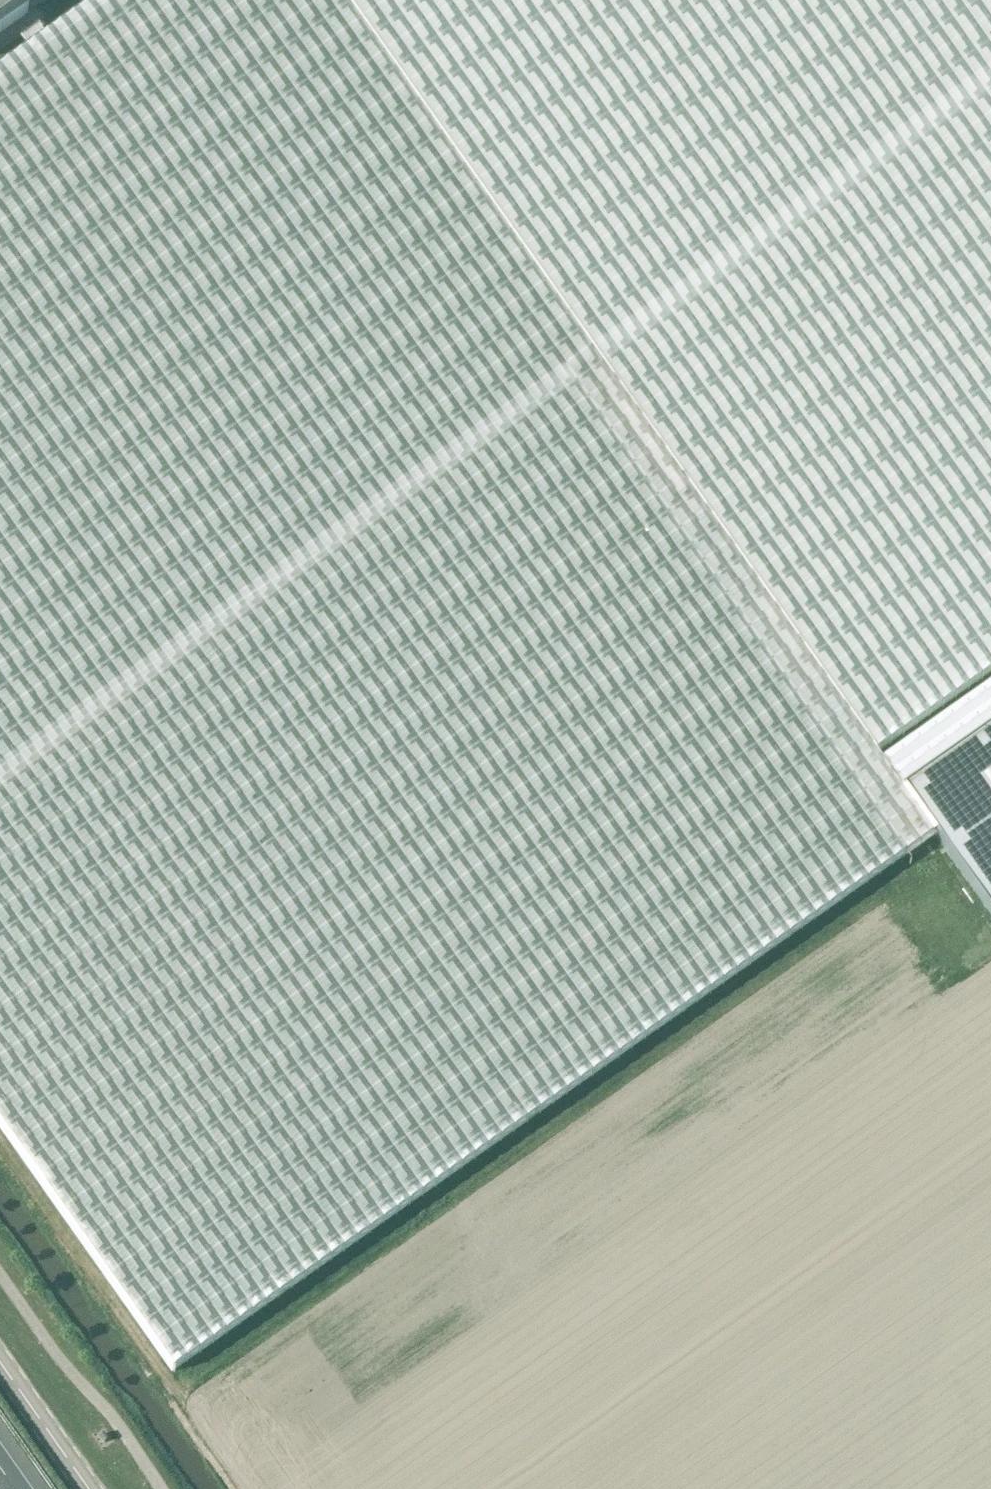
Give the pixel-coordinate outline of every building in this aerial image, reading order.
[(875,755),(990,673),(990,0),(102,0),(0,72),(0,1129),(172,1373),(934,835),(990,916),(990,686),(881,764),(875,755)] [(28,14),(18,0),(0,0),(0,34),(28,14)]
